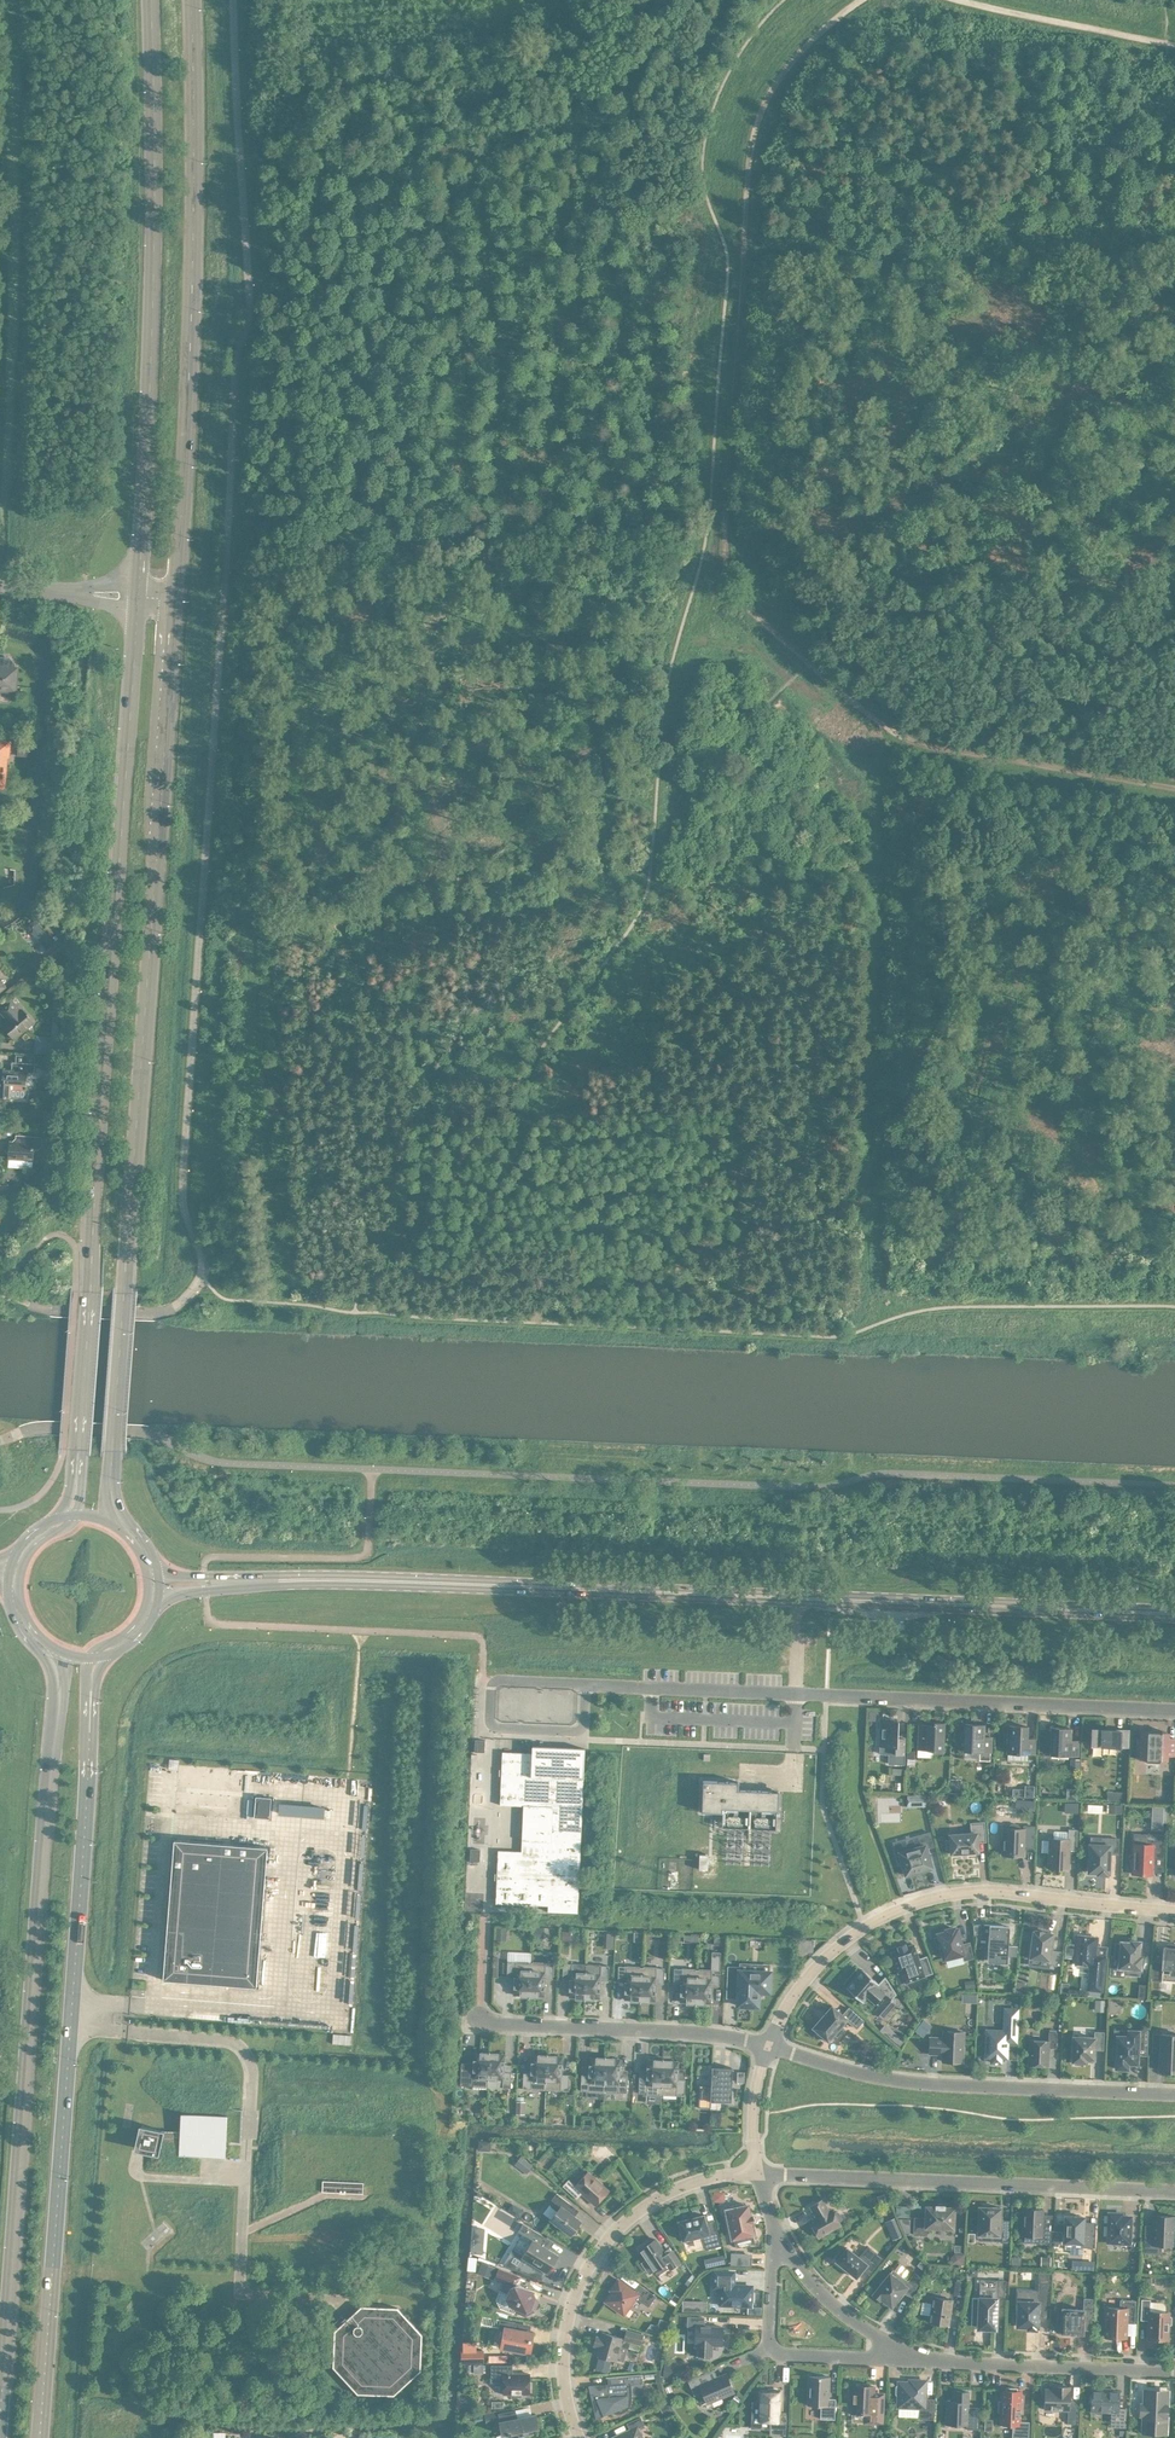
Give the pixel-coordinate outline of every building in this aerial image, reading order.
[(1,689),(1,687),(14,688),(15,663),(14,664),(9,658),(4,658),(4,657),(0,656),(0,689),(1,689)] [(0,741),(0,783),(5,783),(6,758),(9,758),(10,742),(0,741)] [(28,925),(28,929),(31,932),(32,933),(48,950),(55,943),(41,928),(41,927),(40,926),(39,924),(35,921),(31,922),(28,925)] [(14,1039),(33,1022),(22,1009),(20,1011),(11,1000),(0,1009),(0,1011),(6,1018),(7,1017),(10,1020),(3,1026),(14,1039)] [(37,1036),(35,1052),(59,1055),(61,1039),(52,1038),(37,1036)] [(3,1078),(0,1078),(0,1097),(10,1098),(11,1088),(26,1089),(27,1073),(34,1073),(35,1064),(12,1062),(12,1071),(3,1070),(3,1078)] [(9,1159),(33,1160),(34,1150),(38,1150),(42,1147),(43,1137),(16,1135),(15,1142),(10,1142),(10,1146),(5,1150),(9,1155),(9,1159)] [(897,1738),(898,1721),(894,1721),(894,1719),(885,1719),(885,1721),(881,1720),(880,1729),(879,1729),(878,1737),(880,1737),(880,1746),(889,1746),(889,1764),(904,1764),(905,1739),(897,1738)] [(933,1753),(943,1754),(945,1723),(934,1723),(934,1725),(919,1725),(918,1750),(933,1751),(933,1753)] [(983,1737),(984,1725),(965,1724),(965,1733),(962,1733),(961,1742),(964,1742),(964,1751),(991,1752),(992,1737),(983,1737)] [(1007,1753),(1034,1754),(1035,1739),(1027,1739),(1027,1727),(1009,1726),(1008,1735),(1005,1735),(1005,1744),(1008,1744),(1007,1753)] [(1051,1746),(1051,1755),(1078,1756),(1078,1741),(1070,1741),(1071,1729),(1052,1728),(1051,1737),(1049,1737),(1048,1746),(1051,1746)] [(1093,1730),(1092,1745),(1127,1747),(1128,1731),(1093,1730)] [(1138,1738),(1137,1752),(1140,1752),(1140,1759),(1147,1760),(1146,1763),(1160,1763),(1160,1760),(1167,1761),(1167,1755),(1174,1755),(1174,1739),(1168,1738),(1168,1733),(1141,1732),(1141,1739),(1138,1738)] [(475,1752),(485,1752),(485,1740),(475,1740),(475,1752)] [(548,1912),(578,1913),(585,1751),(585,1749),(532,1746),(532,1754),(512,1753),(512,1752),(503,1752),(500,1805),(523,1806),(521,1852),(498,1851),(496,1904),(548,1906),(548,1912)] [(1070,1759),(1070,1771),(1079,1771),(1079,1759),(1070,1759)] [(950,1779),(950,1793),(960,1794),(961,1780),(950,1779)] [(779,1791),(778,1791),(738,1789),(739,1783),(738,1783),(703,1781),(703,1782),(702,1812),(722,1813),(723,1813),(723,1809),(750,1810),(776,1811),(778,1811),(778,1810),(779,1791)] [(1067,1789),(1067,1800),(1077,1800),(1078,1789),(1067,1789)] [(1108,1792),(1108,1801),(1125,1801),(1125,1792),(1108,1792)] [(256,1797),(254,1818),(270,1819),(272,1798),(256,1797)] [(926,1797),(907,1797),(907,1807),(926,1806),(926,1797)] [(1018,1800),(1018,1807),(1026,1807),(1026,1810),(1035,1811),(1035,1801),(1018,1800)] [(1065,1803),(1065,1812),(1078,1813),(1079,1803),(1065,1803)] [(1152,1807),(1152,1822),(1163,1822),(1167,1822),(1167,1807),(1152,1807)] [(986,1842),(984,1822),(971,1823),(972,1834),(950,1835),(950,1840),(945,1840),(946,1850),(951,1849),(951,1854),(978,1852),(978,1842),(986,1842)] [(1033,1848),(1034,1827),(1024,1826),(1024,1829),(1019,1829),(1019,1827),(1017,1825),(1012,1824),(1010,1826),(1009,1829),(1003,1829),(1003,1841),(1000,1841),(1000,1848),(1003,1848),(1002,1855),(1024,1856),(1025,1847),(1033,1848)] [(1077,1851),(1078,1830),(1069,1829),(1068,1840),(1051,1839),(1049,1869),(1068,1869),(1068,1850),(1077,1851)] [(934,1846),(930,1832),(922,1835),(925,1845),(909,1849),(909,1846),(895,1850),(898,1862),(901,1861),(906,1876),(916,1873),(917,1873),(917,1872),(921,1871),(922,1871),(932,1868),(927,1848),(934,1846)] [(1163,1858),(1165,1835),(1147,1835),(1147,1845),(1134,1844),(1133,1855),(1130,1855),(1128,1857),(1128,1867),(1130,1868),(1133,1868),(1132,1874),(1152,1875),(1153,1858),(1163,1858)] [(1118,1854),(1118,1839),(1103,1838),(1103,1846),(1090,1845),(1090,1848),(1087,1847),(1086,1858),(1090,1858),(1089,1872),(1098,1872),(1098,1874),(1107,1874),(1107,1873),(1108,1873),(1109,1854),(1118,1854)] [(174,1840),(163,1980),(256,1987),(268,1847),(174,1840)] [(480,1850),(471,1849),(470,1862),(480,1862),(480,1850)] [(1009,1934),(1010,1927),(984,1925),(985,1936),(989,1936),(987,1960),(996,1961),(996,1962),(1000,1962),(1000,1961),(1007,1962),(1008,1956),(1016,1957),(1018,1947),(1008,1946),(1009,1937),(1010,1938),(1011,1934),(1009,1934)] [(961,1945),(957,1929),(955,1930),(955,1928),(947,1930),(947,1932),(938,1934),(939,1937),(935,1938),(938,1946),(941,1946),(944,1959),(963,1954),(964,1960),(973,1958),(969,1943),(961,1945)] [(1052,1942),(1053,1934),(1044,1933),(1044,1931),(1035,1930),(1035,1932),(1034,1931),(1030,1958),(1048,1960),(1048,1964),(1059,1966),(1061,1952),(1053,1951),(1054,1943),(1052,1942)] [(562,1931),(562,1940),(571,1941),(571,1931),(562,1931)] [(1023,1931),(1022,1940),(1029,1940),(1030,1932),(1023,1931)] [(634,1932),(634,1942),(643,1942),(643,1933),(634,1932)] [(1078,1936),(1075,1965),(1091,1966),(1088,1990),(1102,1992),(1105,1957),(1096,1956),(1098,1938),(1078,1936)] [(799,1939),(798,1952),(813,1952),(814,1940),(799,1939)] [(1139,1957),(1140,1942),(1132,1941),(1131,1943),(1121,1942),(1121,1944),(1116,1943),(1114,1955),(1120,1956),(1119,1968),(1140,1970),(1141,1957),(1139,1957)] [(905,1944),(904,1945),(899,1947),(898,1947),(898,1948),(899,1950),(891,1952),(899,1973),(902,1972),(906,1983),(933,1973),(927,1956),(919,1959),(914,1944),(906,1947),(906,1945),(905,1944)] [(1066,1944),(1065,1955),(1072,1956),(1074,1944),(1066,1944)] [(1168,1945),(1168,1947),(1164,1947),(1163,1964),(1154,1964),(1153,1980),(1174,1982),(1174,1981),(1174,1972),(1174,1945),(1168,1945)] [(696,2004),(704,2004),(704,2003),(711,2003),(711,1997),(712,1997),(712,1993),(711,1993),(711,1986),(719,1986),(720,1971),(721,1953),(712,1952),(711,1970),(697,1970),(696,2004)] [(529,1998),(530,1963),(508,1962),(507,1977),(515,1977),(514,1985),(513,1989),(514,1989),(514,1995),(520,1995),(520,1996),(529,1997),(529,1998)] [(530,1963),(529,1998),(529,1997),(538,1997),(538,1996),(544,1996),(544,1990),(545,1990),(545,1986),(545,1979),(553,1979),(553,1964),(530,1963)] [(576,1999),(585,1999),(586,1973),(571,1972),(571,1964),(563,1964),(562,1979),(570,1980),(570,1987),(569,1987),(569,1991),(570,1991),(570,1997),(576,1998),(576,1999)] [(586,1973),(585,1999),(593,1999),(593,1998),(600,1999),(600,1992),(601,1992),(601,1989),(600,1989),(600,1981),(608,1981),(609,1966),(601,1966),(600,1973),(586,1973)] [(631,2001),(640,2001),(641,1967),(619,1966),(618,1982),(626,1982),(626,1990),(625,1990),(624,1993),(625,1993),(625,2000),(631,2000),(631,2001)] [(641,1967),(640,2001),(649,2002),(649,2001),(655,2001),(655,1995),(656,1995),(656,1991),(656,1983),(664,1984),(664,1968),(641,1967)] [(728,1967),(727,1987),(738,1987),(737,2006),(758,2007),(758,1996),(762,1996),(763,1992),(769,1993),(770,1972),(740,1971),(740,1967),(728,1967)] [(687,2003),(696,2004),(697,1970),(674,1969),(673,1984),(681,1984),(681,1992),(680,1992),(680,1996),(681,1996),(681,2002),(687,2002),(687,2003)] [(878,2006),(875,2010),(883,2017),(897,2002),(893,1998),(897,1994),(885,1976),(879,1984),(863,1970),(847,1988),(863,2002),(867,1997),(878,2006)] [(974,1980),(965,1981),(966,1989),(975,1988),(974,1980)] [(1016,1982),(1014,1993),(1024,1994),(1025,1983),(1016,1982)] [(938,1987),(929,1990),(932,1999),(941,1995),(938,1987)] [(1095,2000),(1095,2011),(1106,2012),(1106,2001),(1095,2000)] [(857,2029),(864,2021),(849,2008),(843,2015),(832,2006),(825,2014),(820,2019),(820,2020),(813,2028),(820,2033),(818,2035),(825,2042),(827,2040),(829,2041),(835,2034),(837,2037),(844,2029),(842,2026),(847,2020),(857,2029)] [(1016,2043),(1018,2010),(1005,2009),(1004,2031),(987,2030),(986,2057),(992,2058),(991,2062),(995,2063),(995,2064),(997,2064),(997,2063),(1001,2063),(1001,2058),(1007,2058),(1008,2042),(1016,2043)] [(924,2019),(915,2031),(923,2037),(932,2026),(924,2019)] [(893,2031),(887,2037),(899,2047),(904,2041),(893,2031)] [(1146,2050),(1147,2050),(1147,2031),(1129,2031),(1128,2036),(1117,2036),(1116,2050),(1114,2050),(1113,2060),(1116,2060),(1116,2069),(1128,2069),(1128,2064),(1138,2064),(1138,2055),(1139,2055),(1139,2054),(1138,2054),(1138,2048),(1146,2049),(1146,2050)] [(942,2061),(962,2062),(964,2032),(944,2032),(943,2038),(930,2038),(930,2054),(938,2054),(938,2052),(943,2053),(942,2061)] [(1056,2048),(1057,2033),(1049,2032),(1049,2041),(1030,2040),(1029,2065),(1048,2066),(1049,2048),(1056,2048)] [(1095,2032),(1094,2038),(1074,2037),(1072,2062),(1075,2062),(1075,2065),(1083,2065),(1083,2062),(1086,2062),(1086,2059),(1092,2059),(1092,2062),(1093,2062),(1093,2059),(1094,2060),(1095,2050),(1103,2050),(1104,2032),(1095,2032)] [(333,2034),(332,2044),(350,2045),(351,2036),(333,2034)] [(1174,2071),(1174,2035),(1152,2034),(1152,2052),(1160,2053),(1159,2071),(1174,2071)] [(488,2087),(489,2079),(488,2079),(489,2051),(489,2053),(481,2053),(481,2054),(474,2053),(474,2060),(473,2060),(473,2063),(474,2063),(474,2071),(466,2071),(465,2086),(488,2087)] [(488,2079),(489,2079),(503,2080),(503,2088),(511,2088),(512,2073),(504,2072),(504,2065),(505,2065),(505,2061),(504,2061),(504,2055),(498,2054),(498,2053),(490,2053),(490,2051),(489,2051),(488,2079)] [(523,2089),(546,2090),(547,2054),(547,2055),(539,2055),(538,2056),(532,2056),(532,2062),(531,2062),(531,2066),(532,2066),(531,2073),(523,2073),(523,2089)] [(547,2054),(546,2090),(569,2091),(569,2075),(562,2075),(562,2067),(563,2067),(563,2064),(562,2064),(562,2057),(556,2057),(556,2056),(548,2056),(548,2054),(547,2054)] [(581,2091),(604,2092),(605,2056),(605,2058),(597,2058),(596,2059),(590,2058),(590,2065),(589,2065),(589,2068),(590,2068),(589,2076),(581,2076),(581,2091)] [(605,2056),(604,2092),(627,2093),(627,2078),(620,2077),(620,2070),(621,2070),(621,2066),(620,2066),(620,2060),(614,2059),(614,2058),(606,2058),(606,2056),(605,2056)] [(639,2093),(662,2094),(663,2059),(663,2060),(654,2060),(654,2061),(648,2061),(648,2067),(647,2067),(647,2071),(648,2071),(647,2078),(639,2078),(639,2093)] [(663,2059),(662,2094),(685,2095),(685,2080),(677,2080),(678,2072),(679,2072),(679,2068),(678,2068),(678,2062),(672,2062),(672,2061),(663,2060),(664,2059),(663,2059)] [(698,2108),(711,2108),(711,2101),(731,2102),(733,2071),(734,2071),(734,2070),(732,2070),(732,2068),(719,2067),(719,2069),(711,2069),(711,2070),(712,2070),(711,2086),(700,2085),(698,2108)] [(565,2094),(565,2104),(574,2104),(574,2094),(565,2094)] [(181,2114),(179,2156),(225,2159),(227,2116),(181,2114)] [(144,2127),(139,2147),(159,2153),(164,2131),(144,2127)] [(521,2156),(515,2164),(526,2174),(532,2166),(521,2156)] [(609,2191),(588,2172),(575,2186),(568,2180),(563,2186),(577,2199),(582,2193),(596,2205),(609,2191)] [(363,2194),(363,2191),(363,2183),(323,2181),(322,2188),(322,2192),(363,2194)] [(551,2219),(571,2235),(581,2221),(567,2210),(571,2205),(557,2194),(552,2200),(555,2202),(551,2207),(557,2211),(551,2219)] [(832,2209),(829,2211),(823,2199),(810,2206),(816,2218),(810,2222),(819,2238),(841,2225),(839,2221),(841,2220),(841,2218),(838,2213),(837,2212),(834,2213),(832,2209)] [(744,2204),(730,2207),(730,2209),(727,2210),(732,2238),(734,2238),(736,2247),(754,2243),(752,2234),(754,2234),(754,2232),(754,2230),(753,2227),(752,2226),(749,2213),(750,2211),(749,2208),(748,2207),(748,2205),(744,2206),(744,2204)] [(1009,2226),(1000,2226),(1001,2208),(991,2207),(991,2205),(982,2204),(982,2207),(979,2207),(978,2235),(992,2235),(992,2241),(1008,2242),(1009,2226)] [(927,2227),(953,2228),(954,2209),(945,2208),(945,2205),(936,2205),(936,2208),(927,2207),(927,2218),(915,2218),(914,2235),(927,2235),(927,2227)] [(1052,2230),(1042,2229),(1043,2210),(1024,2209),(1023,2236),(1042,2236),(1041,2244),(1051,2244),(1052,2230)] [(1108,2243),(1130,2244),(1131,2217),(1122,2217),(1122,2214),(1109,2214),(1108,2243)] [(717,2230),(709,2232),(704,2215),(679,2222),(683,2240),(685,2240),(685,2242),(688,2243),(692,2242),(693,2240),(692,2238),(702,2236),(705,2250),(721,2246),(717,2230)] [(1082,2243),(1082,2248),(1095,2248),(1095,2230),(1083,2229),(1084,2217),(1082,2217),(1080,2216),(1076,2215),(1074,2217),(1066,2217),(1065,2242),(1082,2243)] [(1173,2245),(1174,2217),(1154,2216),(1154,2227),(1152,2228),(1152,2232),(1145,2232),(1144,2253),(1160,2254),(1160,2245),(1173,2245)] [(910,2219),(899,2219),(905,2235),(909,2235),(910,2219)] [(473,2228),(471,2253),(482,2254),(485,2229),(473,2228)] [(542,2245),(546,2238),(529,2228),(524,2236),(533,2241),(523,2257),(548,2272),(558,2255),(542,2245)] [(672,2250),(666,2255),(656,2239),(650,2243),(649,2241),(644,2245),(645,2246),(640,2250),(654,2271),(658,2276),(673,2266),(674,2267),(680,2263),(672,2250)] [(845,2268),(856,2277),(855,2277),(856,2278),(857,2277),(866,2266),(872,2270),(882,2258),(868,2247),(859,2258),(848,2249),(848,2248),(847,2248),(846,2249),(843,2253),(841,2252),(836,2258),(838,2260),(837,2260),(836,2261),(837,2262),(838,2262),(837,2264),(843,2270),(845,2268)] [(732,2252),(731,2265),(751,2266),(752,2254),(732,2252)] [(723,2255),(714,2257),(716,2265),(725,2263),(723,2255)] [(1011,2257),(1011,2266),(1020,2267),(1020,2257),(1011,2257)] [(920,2261),(917,2265),(923,2270),(926,2266),(920,2261)] [(1082,2261),(1082,2270),(1093,2271),(1094,2261),(1082,2261)] [(481,2262),(477,2273),(493,2279),(497,2269),(481,2262)] [(968,2267),(968,2276),(978,2276),(978,2267),(968,2267)] [(518,2278),(518,2276),(499,2269),(496,2278),(506,2282),(503,2291),(509,2293),(507,2298),(509,2304),(517,2307),(515,2312),(525,2316),(535,2311),(539,2300),(534,2298),(535,2296),(532,2291),(517,2285),(516,2282),(519,2281),(517,2278),(518,2278)] [(885,2281),(883,2280),(879,2286),(880,2287),(873,2295),(879,2300),(881,2298),(891,2306),(902,2293),(912,2297),(920,2278),(915,2274),(907,2283),(893,2271),(885,2281)] [(721,2305),(749,2306),(749,2303),(752,2302),(753,2291),(750,2289),(750,2287),(740,2286),(740,2285),(739,2285),(739,2286),(733,2286),(734,2273),(715,2272),(714,2288),(721,2288),(721,2305)] [(692,2274),(685,2283),(689,2286),(696,2277),(692,2274)] [(636,2298),(648,2306),(655,2297),(639,2285),(635,2292),(618,2280),(610,2290),(612,2292),(605,2302),(624,2315),(636,2298)] [(996,2296),(1005,2296),(1005,2281),(997,2281),(996,2296)] [(954,2294),(962,2295),(964,2283),(956,2282),(954,2294)] [(1038,2308),(1049,2308),(1050,2284),(1039,2283),(1038,2303),(1019,2302),(1018,2313),(1016,2313),(1014,2315),(1014,2321),(1016,2322),(1018,2322),(1018,2326),(1029,2326),(1028,2329),(1036,2329),(1036,2327),(1037,2327),(1038,2308)] [(929,2322),(949,2325),(953,2300),(933,2297),(929,2322)] [(993,2319),(996,2319),(997,2299),(980,2298),(978,2328),(993,2329),(993,2319)] [(1082,2334),(1083,2334),(1083,2332),(1084,2318),(1092,2318),(1092,2299),(1084,2299),(1084,2310),(1083,2310),(1063,2309),(1062,2309),(1062,2310),(1061,2331),(1061,2333),(1062,2333),(1082,2334)] [(1172,2318),(1169,2316),(1170,2313),(1150,2312),(1150,2300),(1142,2299),(1141,2320),(1148,2321),(1148,2339),(1168,2340),(1169,2326),(1171,2325),(1172,2318)] [(1127,2316),(1134,2317),(1135,2301),(1121,2301),(1121,2308),(1106,2308),(1105,2337),(1126,2338),(1127,2316)] [(420,2371),(422,2335),(397,2308),(362,2307),(345,2321),(335,2331),(334,2367),(358,2393),(394,2395),(420,2371)] [(699,2358),(709,2358),(709,2356),(712,2356),(712,2345),(722,2345),(723,2327),(703,2326),(704,2318),(688,2317),(688,2326),(696,2327),(695,2344),(698,2344),(697,2355),(699,2355),(699,2358)] [(502,2347),(528,2352),(532,2333),(514,2330),(516,2322),(500,2319),(499,2327),(506,2329),(502,2347)] [(658,2326),(655,2333),(662,2335),(665,2328),(658,2326)] [(630,2341),(641,2344),(643,2335),(627,2330),(624,2339),(602,2332),(600,2337),(597,2336),(594,2345),(598,2346),(596,2354),(617,2360),(621,2346),(628,2348),(630,2341)] [(484,2350),(461,2350),(461,2363),(484,2363),(484,2350)] [(599,2358),(595,2371),(607,2375),(611,2362),(599,2358)] [(630,2362),(628,2369),(634,2371),(636,2364),(630,2362)] [(664,2364),(663,2376),(672,2377),(674,2365),(664,2364)] [(514,2374),(512,2374),(512,2366),(492,2366),(492,2382),(503,2382),(503,2394),(512,2394),(512,2396),(521,2396),(521,2394),(530,2394),(530,2374),(520,2374),(520,2375),(514,2375),(514,2374)] [(695,2395),(703,2392),(708,2403),(734,2392),(726,2374),(717,2378),(714,2377),(713,2378),(710,2371),(688,2381),(695,2395)] [(589,2386),(597,2419),(612,2413),(616,2414),(621,2413),(626,2411),(629,2407),(631,2402),(631,2397),(630,2384),(642,2383),(641,2375),(643,2375),(643,2374),(608,2377),(609,2385),(589,2386)] [(808,2405),(821,2406),(820,2419),(835,2419),(836,2399),(828,2399),(829,2377),(809,2376),(808,2405)] [(934,2400),(925,2399),(926,2381),(916,2381),(916,2383),(899,2382),(899,2386),(897,2386),(896,2387),(896,2394),(897,2395),(899,2395),(898,2407),(921,2408),(920,2419),(933,2419),(934,2400)] [(876,2395),(874,2395),(874,2386),(851,2385),(850,2404),(853,2405),(853,2413),(861,2413),(861,2417),(871,2417),(871,2422),(882,2423),(883,2397),(876,2397),(876,2395)] [(1017,2391),(1017,2388),(1008,2388),(1006,2387),(1006,2391),(1002,2390),(1002,2402),(999,2402),(998,2413),(1001,2413),(1001,2424),(1003,2424),(1002,2427),(1003,2427),(1013,2427),(1012,2437),(1029,2437),(1029,2422),(1020,2421),(1020,2416),(1020,2411),(1020,2410),(1021,2391),(1017,2391)] [(1078,2406),(1069,2406),(1070,2387),(1054,2387),(1054,2390),(1045,2389),(1045,2410),(1069,2411),(1068,2423),(1077,2423),(1078,2406)] [(759,2421),(771,2421),(770,2435),(785,2436),(786,2415),(779,2415),(779,2412),(781,2412),(781,2411),(779,2411),(779,2409),(781,2409),(781,2408),(779,2408),(780,2393),(779,2393),(779,2391),(770,2390),(770,2393),(761,2392),(759,2421)] [(1127,2409),(1118,2408),(1119,2391),(1092,2390),(1091,2411),(1111,2412),(1111,2422),(1117,2422),(1117,2428),(1126,2428),(1127,2409)] [(980,2408),(968,2407),(969,2392),(955,2392),(955,2402),(947,2402),(946,2424),(967,2425),(967,2429),(979,2430),(980,2408)] [(735,2395),(732,2400),(737,2404),(740,2399),(735,2395)] [(1144,2427),(1165,2428),(1167,2397),(1145,2396),(1145,2405),(1142,2405),(1141,2415),(1144,2415),(1144,2427)] [(668,2404),(660,2408),(664,2415),(671,2411),(668,2404)] [(517,2418),(516,2410),(498,2413),(500,2422),(502,2434),(503,2434),(505,2437),(524,2437),(523,2435),(534,2433),(533,2433),(532,2428),(539,2427),(536,2415),(517,2418)] [(497,2412),(485,2415),(487,2425),(499,2423),(497,2412)] [(644,2425),(640,2417),(627,2423),(630,2431),(614,2437),(642,2437),(637,2428),(644,2425)]
